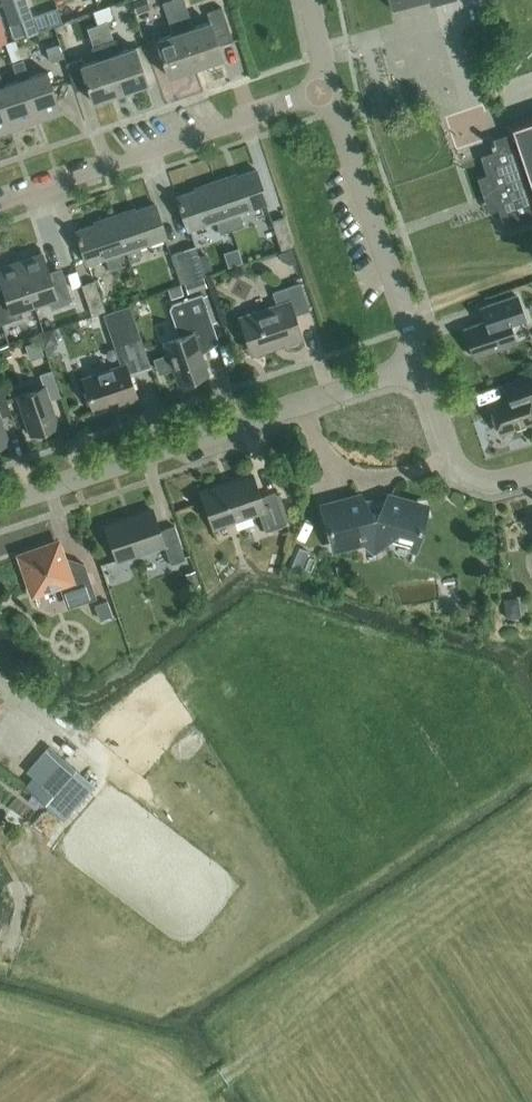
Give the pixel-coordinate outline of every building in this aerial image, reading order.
[(14,0),(2,0),(11,25),(22,21),(14,0)] [(22,21),(33,17),(28,0),(14,0),(22,21)] [(148,0),(134,0),(138,13),(150,9),(148,0)] [(196,67),(173,0),(171,0),(166,2),(164,3),(174,34),(156,40),(169,77),(196,67)] [(185,0),(173,0),(196,67),(223,58),(219,46),(234,41),(223,7),(208,12),(211,22),(194,27),(185,0)] [(392,10),(429,0),(389,0),(392,10)] [(57,7),(45,11),(50,26),(62,22),(57,7)] [(98,25),(104,43),(114,39),(108,21),(98,25)] [(94,46),(104,43),(98,25),(88,28),(94,46)] [(49,61),(69,55),(63,38),(44,44),(49,61)] [(114,39),(104,43),(108,57),(120,93),(148,84),(135,47),(120,53),(115,40),(114,40),(114,39)] [(104,43),(94,46),(94,47),(92,47),(97,60),(81,66),(93,102),(120,93),(108,57),(104,43)] [(62,113),(47,71),(29,77),(23,60),(13,64),(19,81),(32,123),(62,113)] [(32,123),(19,81),(4,86),(0,75),(0,108),(8,131),(32,123)] [(8,131),(0,108),(0,134),(8,131)] [(503,223),(531,213),(531,121),(512,128),(514,132),(490,140),(491,143),(490,143),(491,147),(492,147),(494,151),(480,156),(487,175),(477,178),(484,197),(493,193),(503,223)] [(216,181),(232,229),(244,225),(240,213),(266,204),(259,181),(260,180),(256,170),(229,179),(228,176),(216,181)] [(221,233),(232,229),(216,181),(203,185),(204,187),(177,197),(180,207),(182,207),(190,230),(217,221),(221,233)] [(115,215),(127,251),(130,260),(141,257),(138,247),(165,238),(157,215),(159,214),(155,204),(128,213),(127,211),(115,215)] [(127,251),(115,215),(102,219),(103,222),(76,231),(79,241),(81,241),(89,264),(106,258),(110,270),(122,266),(119,254),(127,251)] [(282,250),(294,246),(284,216),(272,220),(282,250)] [(183,250),(194,280),(204,277),(206,276),(196,246),(183,250)] [(18,256),(34,303),(48,299),(51,308),(73,300),(64,274),(51,279),(41,248),(18,256)] [(296,262),(292,249),(279,253),(280,259),(289,264),(296,262)] [(185,283),(194,280),(183,250),(172,254),(181,284),(185,283)] [(2,324),(23,317),(20,308),(34,303),(18,256),(0,262),(0,279),(5,294),(0,296),(0,319),(2,324)] [(78,270),(68,274),(72,288),(82,285),(78,270)] [(194,280),(185,283),(188,293),(207,287),(204,277),(194,280)] [(82,285),(86,296),(92,315),(105,310),(95,280),(82,285)] [(309,310),(301,283),(274,292),(278,306),(240,318),(252,354),(302,337),(294,315),(309,310)] [(184,294),(181,285),(168,289),(172,299),(184,294)] [(202,294),(172,304),(170,309),(179,336),(163,342),(177,382),(192,377),(193,379),(208,374),(195,338),(215,331),(202,294)] [(507,316),(522,311),(517,296),(488,306),(492,320),(464,329),(474,357),(516,343),(507,316)] [(83,379),(94,411),(121,401),(122,403),(138,398),(129,373),(151,366),(130,305),(106,313),(123,365),(83,379)] [(54,330),(41,334),(44,347),(58,343),(54,330)] [(8,345),(0,348),(0,359),(12,355),(8,345)] [(52,345),(44,347),(48,360),(56,357),(52,345)] [(61,397),(52,370),(39,374),(44,387),(17,396),(31,435),(58,425),(50,400),(61,397)] [(502,385),(507,398),(490,404),(500,433),(531,422),(531,375),(502,385)] [(0,388),(0,446),(9,443),(0,417),(12,414),(2,387),(0,388)] [(261,497),(253,475),(202,493),(213,527),(258,511),(265,532),(287,524),(276,492),(261,497)] [(365,502),(362,498),(323,508),(334,547),(363,539),(364,544),(375,555),(385,544),(387,540),(416,547),(426,508),(388,498),(385,503),(365,502)] [(160,531),(153,510),(106,526),(117,560),(164,544),(171,564),(186,559),(175,526),(160,531)] [(67,570),(58,542),(20,556),(33,593),(60,584),(66,601),(68,607),(96,597),(84,564),(67,570)] [(295,555),(290,568),(299,572),(308,551),(294,545),(291,553),(295,555)] [(199,585),(194,570),(186,573),(190,588),(199,585)] [(94,605),(100,620),(113,615),(107,600),(94,605)] [(36,780),(55,759),(45,749),(26,770),(36,780)] [(43,786),(53,795),(53,796),(45,806),(62,821),(93,785),(88,781),(64,761),(43,786)]
